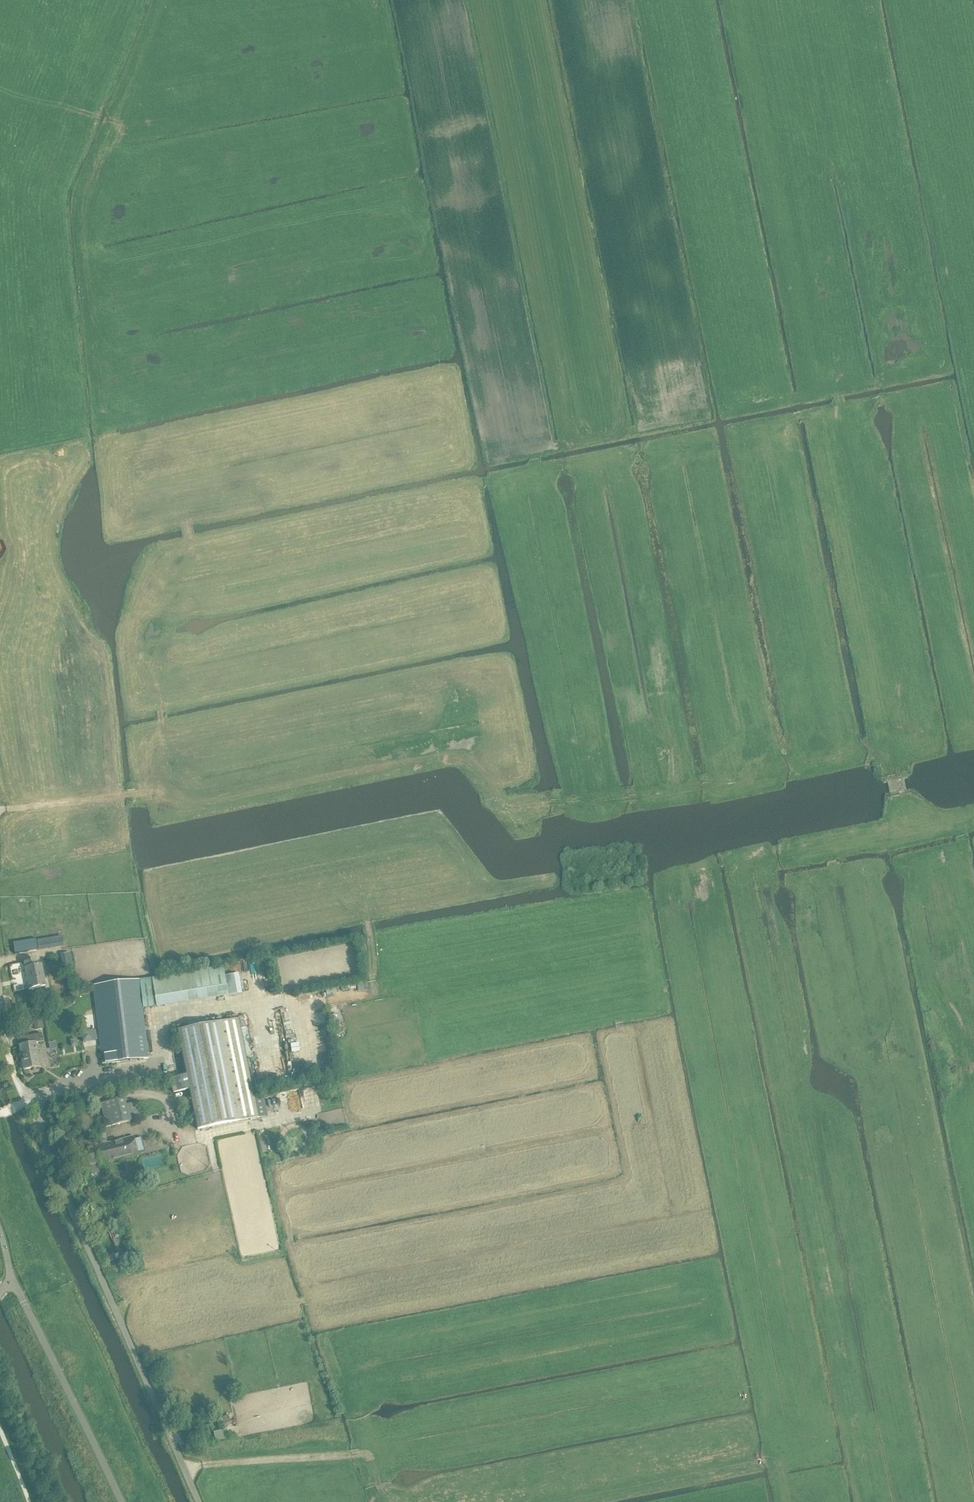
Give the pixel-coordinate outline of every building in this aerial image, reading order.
[(62,937),(37,941),(38,951),(64,947),(62,937)] [(12,942),(13,945),(14,953),(29,951),(27,940),(12,942)] [(64,973),(73,972),(70,952),(60,954),(64,973)] [(28,989),(45,986),(40,960),(24,963),(25,968),(24,968),(28,989)] [(142,1009),(227,993),(223,967),(139,980),(93,986),(102,1065),(148,1059),(142,1009)] [(69,988),(76,987),(74,973),(67,974),(69,988)] [(228,977),(230,993),(241,992),(238,975),(228,977)] [(58,998),(55,982),(49,983),(50,990),(50,991),(51,1000),(58,998)] [(198,1129),(258,1116),(237,1016),(177,1029),(198,1129)] [(97,1045),(95,1027),(83,1028),(85,1046),(97,1045)] [(39,1067),(35,1043),(42,1042),(41,1034),(19,1038),(21,1045),(19,1046),(23,1070),(39,1067)] [(143,1117),(139,1101),(126,1105),(124,1097),(101,1103),(106,1126),(130,1121),(143,1117)] [(98,1165),(138,1156),(137,1153),(145,1151),(142,1138),(134,1140),(133,1137),(93,1147),(92,1140),(81,1143),(83,1149),(72,1152),(77,1171),(87,1168),(89,1175),(100,1171),(98,1165)] [(110,1174),(116,1192),(124,1189),(118,1171),(110,1174)]
